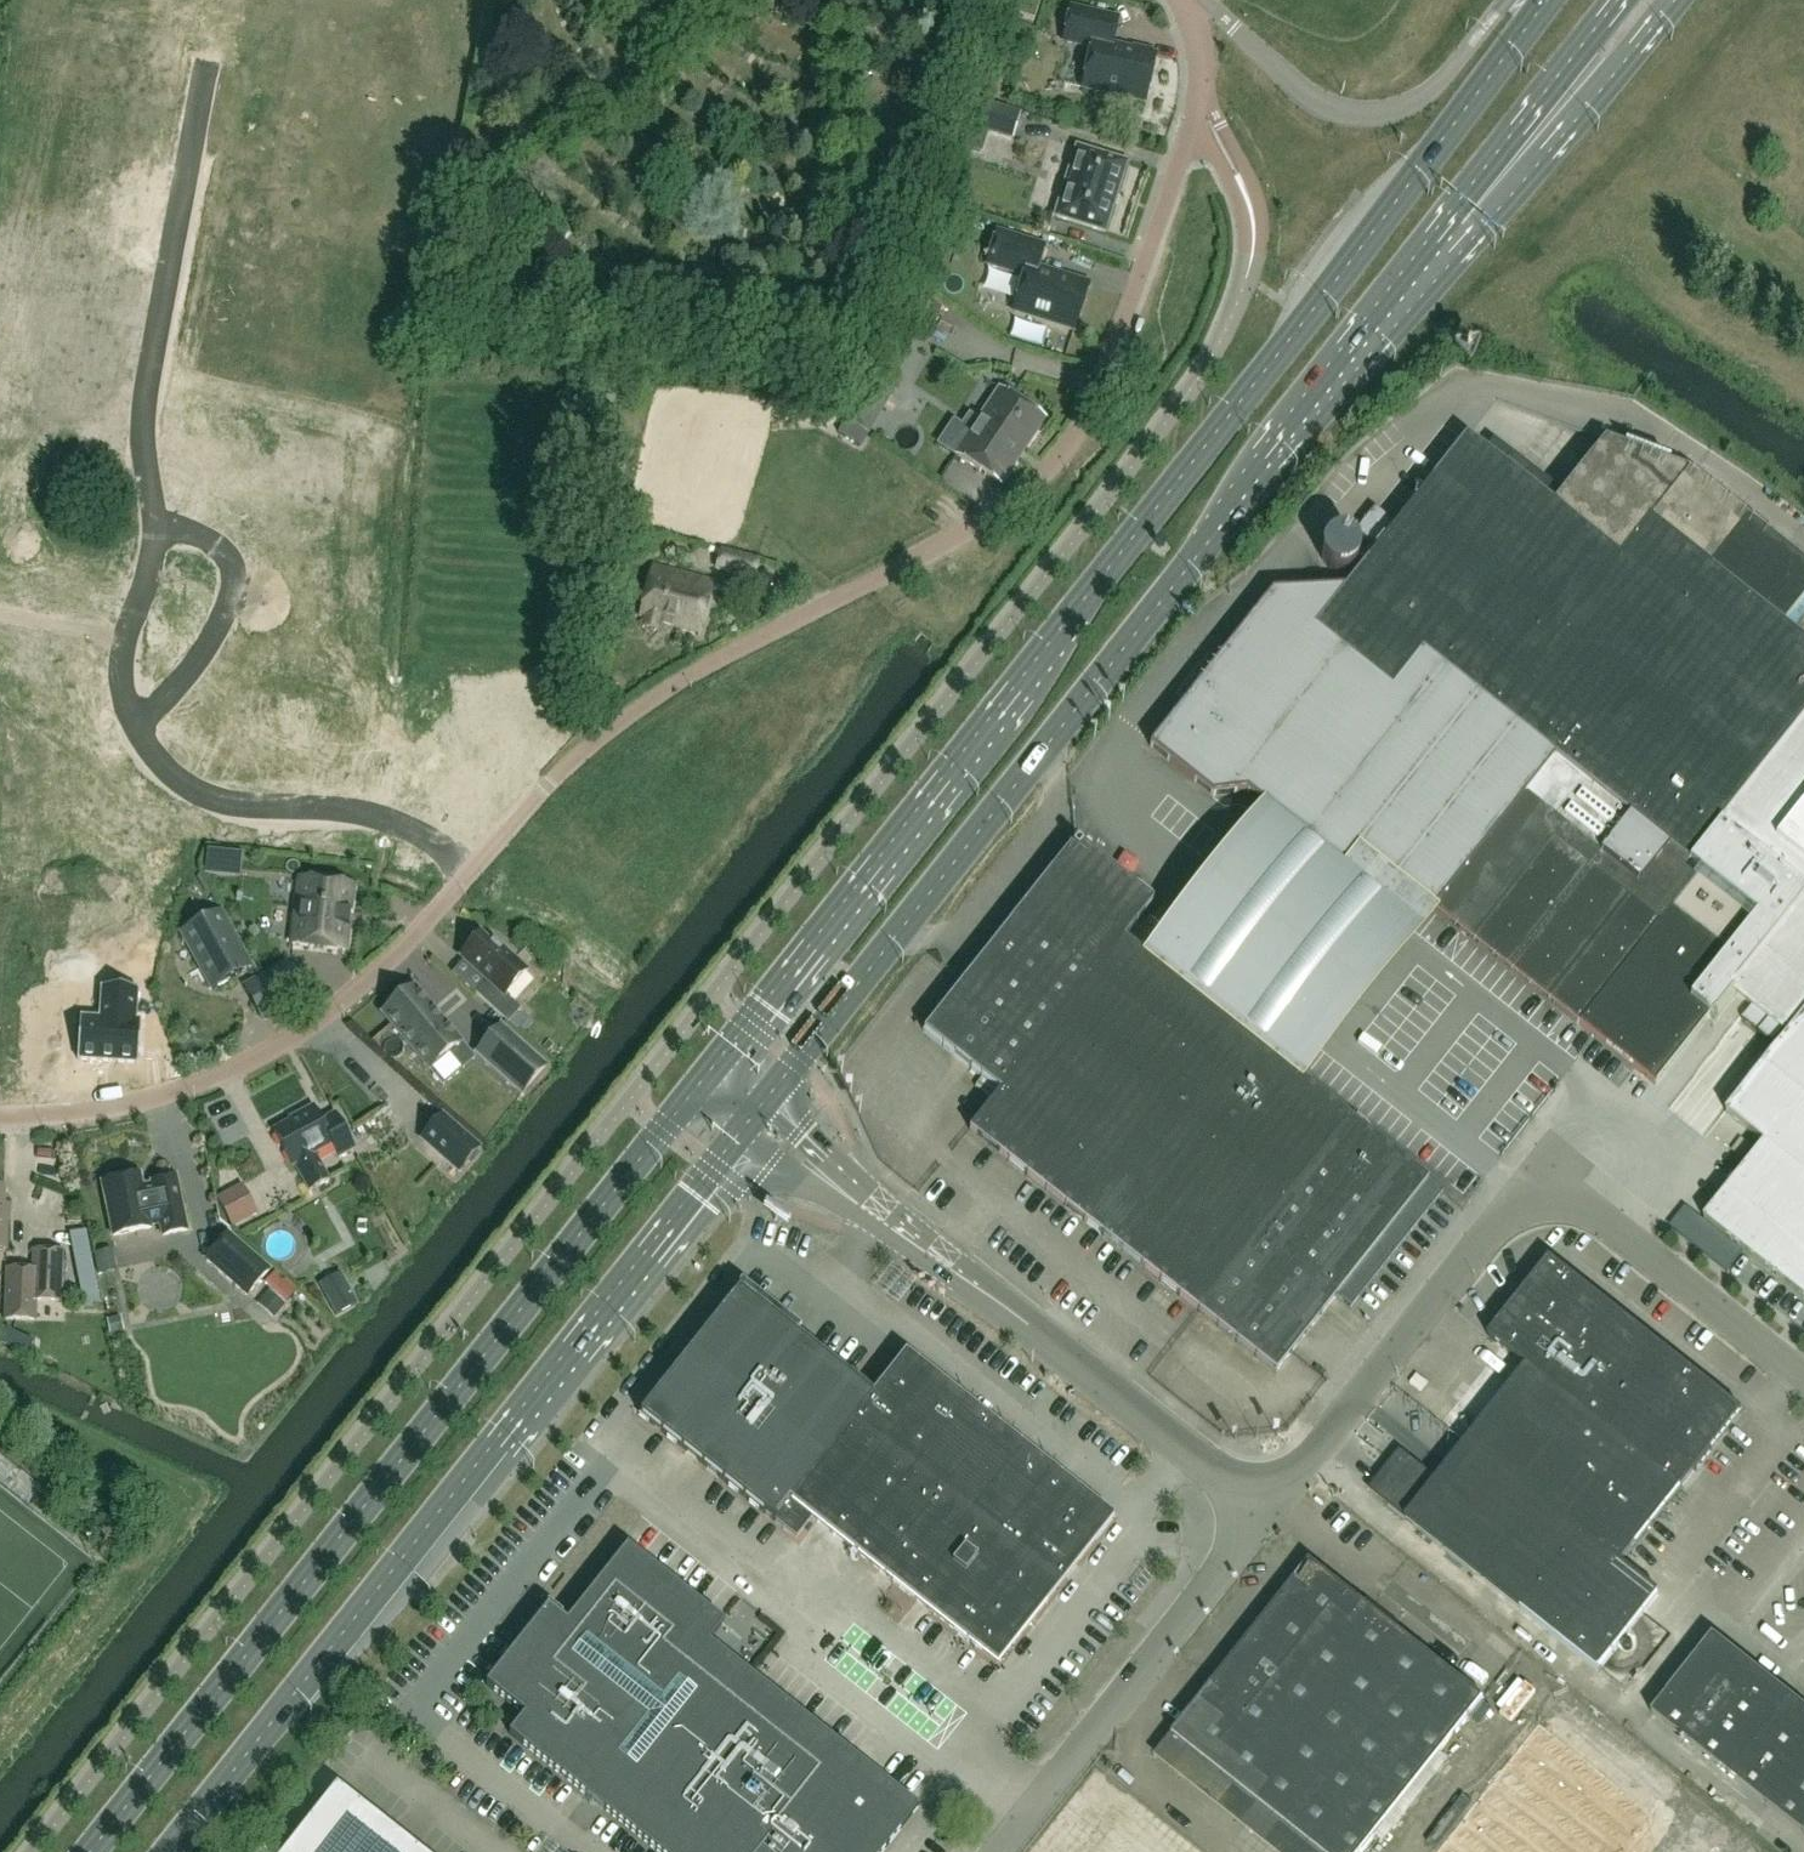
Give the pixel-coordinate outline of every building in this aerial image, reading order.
[(1039,0),(1009,0),(1004,13),(1032,22),(1039,0)] [(1144,103),(1155,55),(1150,54),(1151,52),(1133,48),(1133,50),(1112,46),(1118,19),(1071,8),(1063,42),(1092,48),(1083,87),(1064,83),(1063,85),(1106,94),(1105,97),(1123,101),(1124,98),(1144,103)] [(971,98),(962,126),(988,134),(1012,142),(1021,114),(971,98)] [(101,193),(98,210),(146,218),(157,160),(151,159),(137,156),(140,142),(109,136),(98,192),(101,193)] [(1104,233),(1126,164),(1077,149),(1055,217),(1104,233)] [(1044,247),(998,232),(987,265),(1024,277),(1013,312),(1074,331),(1089,285),(1037,269),(1044,247)] [(869,430),(898,380),(877,367),(870,378),(862,391),(852,408),(847,417),(869,430)] [(1000,486),(1044,420),(998,389),(954,455),(1000,486)] [(1581,434),(1586,420),(1565,413),(1560,427),(1581,434)] [(1149,746),(1212,796),(1246,793),(1343,869),(1357,850),(1358,850),(1431,908),(1654,1085),(1709,1017),(1715,1021),(1736,995),(1789,1037),(1795,1029),(1803,1018),(1803,643),(1782,626),(1803,599),(1803,563),(1687,471),(1604,439),(1552,506),(1465,437),(1395,525),(1374,508),(1354,533),(1376,550),(1345,588),(1345,589),(1312,591),(1271,593),(1149,746)] [(267,462),(261,493),(265,494),(277,496),(268,541),(300,547),(311,490),(282,484),(285,465),(267,462)] [(1339,535),(1338,535),(1337,535),(1336,535),(1335,535),(1334,536),(1333,536),(1332,536),(1332,537),(1331,537),(1330,538),(1329,538),(1329,539),(1328,539),(1328,540),(1327,540),(1326,541),(1325,542),(1325,543),(1324,543),(1324,544),(1323,545),(1323,546),(1322,547),(1322,548),(1322,549),(1322,550),(1321,551),(1321,552),(1321,553),(1321,554),(1321,555),(1321,556),(1321,557),(1322,557),(1322,558),(1322,559),(1322,560),(1323,560),(1323,561),(1323,562),(1324,563),(1324,564),(1325,565),(1325,566),(1326,566),(1326,567),(1327,567),(1328,568),(1329,569),(1330,569),(1330,570),(1331,570),(1332,570),(1332,571),(1333,571),(1334,571),(1335,572),(1336,572),(1337,572),(1338,572),(1339,572),(1340,572),(1341,572),(1342,572),(1343,572),(1344,572),(1345,572),(1346,571),(1347,571),(1348,570),(1349,570),(1350,569),(1351,569),(1351,568),(1352,568),(1352,567),(1353,567),(1353,566),(1354,566),(1354,565),(1355,564),(1355,563),(1356,563),(1356,562),(1357,561),(1357,560),(1357,559),(1358,558),(1358,557),(1358,556),(1358,555),(1358,554),(1358,553),(1358,552),(1358,551),(1358,550),(1358,549),(1357,549),(1357,548),(1357,547),(1357,546),(1356,546),(1356,545),(1356,544),(1355,544),(1355,543),(1354,542),(1353,541),(1353,540),(1352,540),(1352,539),(1351,539),(1351,538),(1350,538),(1349,538),(1349,537),(1348,537),(1347,537),(1347,536),(1346,536),(1345,536),(1344,535),(1343,535),(1342,535),(1341,535),(1340,535),(1339,535)] [(753,579),(759,561),(721,550),(716,569),(753,579)] [(699,633),(713,583),(653,567),(639,616),(699,633)] [(282,583),(272,640),(291,644),(289,656),(288,659),(319,665),(327,622),(323,622),(308,619),(314,589),(282,583)] [(225,700),(214,756),(246,762),(249,748),(263,750),(263,751),(268,752),(279,691),(231,682),(228,701),(225,700)] [(621,694),(612,684),(600,696),(608,705),(621,694)] [(0,725),(0,748),(5,746),(13,744),(20,774),(81,760),(74,729),(41,736),(38,722),(37,717),(0,725)] [(303,736),(297,768),(354,779),(358,759),(372,762),(377,763),(383,732),(361,728),(357,747),(303,736)] [(70,798),(32,829),(46,846),(54,839),(60,833),(79,857),(128,817),(108,792),(82,813),(72,802),(73,802),(70,798)] [(1000,1093),(1122,940),(1153,902),(1075,841),(962,983),(923,1032),(1000,1093)] [(292,945),(345,951),(347,928),(349,928),(351,913),(349,913),(352,885),(300,879),(292,945)] [(247,964),(220,913),(183,933),(213,989),(242,973),(239,968),(247,964)] [(526,972),(514,960),(502,949),(504,947),(502,945),(500,948),(496,944),(498,941),(496,939),(494,942),(490,939),(487,942),(479,935),(460,956),(486,980),(474,993),(508,1024),(521,1010),(504,996),(526,972)] [(1122,1096),(1197,999),(1122,940),(1000,1093),(969,1131),(1046,1192),(1122,1096)] [(288,963),(260,978),(278,1011),(306,996),(288,963)] [(278,1011),(260,978),(243,987),(261,1020),(278,1011)] [(464,1044),(456,1033),(415,986),(380,1015),(429,1073),(464,1044)] [(159,1060),(147,1020),(142,1021),(133,991),(99,1001),(108,1032),(89,1037),(102,1078),(159,1060)] [(1198,1156),(1274,1060),(1197,999),(1122,1096),(1198,1156)] [(1795,1029),(1803,1036),(1803,1018),(1795,1029)] [(504,1027),(479,1055),(521,1092),(546,1064),(504,1027)] [(1728,1114),(1729,1115),(1728,1116),(1748,1131),(1765,1146),(1803,1176),(1803,1036),(1795,1029),(1789,1037),(1728,1114)] [(1274,1216),(1350,1120),(1274,1060),(1198,1156),(1274,1216)] [(1122,1252),(1198,1156),(1122,1096),(1046,1192),(1122,1252)] [(315,1154),(336,1143),(343,1155),(353,1149),(334,1114),(320,1122),(313,1108),(272,1130),(292,1166),(294,1165),(308,1191),(329,1180),(315,1154)] [(458,1172),(479,1148),(442,1116),(421,1140),(458,1172)] [(1351,1309),(1443,1193),(1350,1120),(1274,1216),(1197,1312),(1274,1373),(1336,1297),(1351,1309)] [(1706,1221),(1802,1297),(1803,1299),(1803,1176),(1765,1146),(1706,1221)] [(1197,1312),(1274,1216),(1198,1156),(1122,1252),(1197,1312)] [(187,1232),(187,1231),(176,1179),(151,1184),(152,1187),(149,1188),(143,1189),(140,1177),(135,1177),(134,1177),(133,1177),(132,1177),(131,1176),(130,1176),(129,1176),(128,1176),(127,1176),(126,1176),(125,1177),(124,1177),(123,1177),(122,1177),(121,1178),(120,1178),(119,1178),(119,1179),(118,1179),(117,1179),(117,1180),(116,1180),(116,1181),(115,1181),(115,1182),(102,1184),(113,1237),(151,1229),(150,1226),(160,1224),(162,1237),(187,1232)] [(252,1213),(241,1185),(218,1193),(228,1222),(252,1213)] [(228,1235),(206,1261),(246,1296),(269,1271),(228,1235)] [(61,1302),(63,1252),(33,1251),(32,1271),(8,1270),(7,1319),(37,1320),(37,1301),(61,1302)] [(1743,1412),(1551,1259),(1489,1337),(1527,1367),(1681,1489),(1743,1412)] [(1113,1519),(1048,1468),(1031,1455),(905,1355),(873,1396),(843,1372),(802,1340),(739,1290),(639,1415),(764,1514),(762,1518),(759,1521),(768,1528),(773,1521),(796,1539),(812,1518),(894,1583),(975,1647),(997,1665),(1007,1652),(1066,1578),(1076,1565),(1113,1519)] [(270,1291),(260,1302),(275,1315),(285,1305),(270,1291)] [(106,1306),(87,1311),(92,1327),(110,1323),(106,1306)] [(10,1337),(7,1347),(20,1352),(23,1342),(10,1337)] [(1681,1489),(1527,1367),(1468,1442),(1622,1564),(1681,1489)] [(1622,1564),(1468,1442),(1436,1482),(1417,1467),(1387,1504),(1598,1672),(1660,1594),(1622,1564)] [(764,1687),(745,1672),(708,1642),(724,1623),(703,1607),(686,1593),(630,1549),(626,1547),(592,1591),(567,1622),(548,1607),(485,1686),(523,1716),(508,1736),(547,1767),(565,1781),(655,1851),(769,1851),(786,1830),(848,1753),(764,1687)] [(1484,1700),(1396,1631),(1400,1626),(1376,1607),(1367,1613),(1361,1609),(1364,1605),(1364,1604),(1311,1563),(1174,1735),(1173,1736),(1244,1792),(1319,1851),(1363,1851),(1484,1700)] [(1713,1638),(1651,1715),(1803,1837),(1803,1711),(1713,1638)] [(1441,1851),(1643,1851),(1662,1827),(1535,1730),(1441,1851)] [(918,1809),(848,1753),(786,1830),(814,1851),(883,1851),(918,1809)] [(285,1851),(420,1851),(336,1787),(285,1851)] [(1676,1807),(1717,1845),(1727,1834),(1686,1796),(1676,1807)] [(786,1830),(769,1851),(814,1851),(786,1830)]
